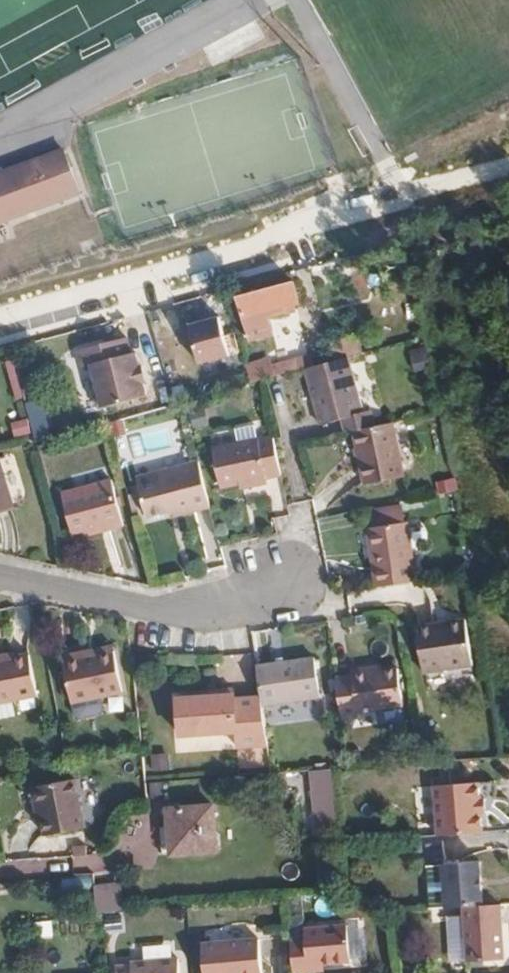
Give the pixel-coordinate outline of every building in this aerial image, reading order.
[(80,203),(66,159),(0,181),(0,229),(80,203)] [(293,281),(238,296),(249,339),(272,333),(268,316),(294,308),(293,304),(298,302),(293,281)] [(232,319),(227,299),(192,308),(197,329),(232,319)] [(182,311),(149,319),(155,341),(187,332),(182,311)] [(362,351),(358,335),(330,341),(334,358),(362,351)] [(141,382),(137,367),(133,353),(128,354),(124,339),(76,352),(80,369),(90,367),(97,394),(95,395),(93,398),(96,407),(98,409),(145,396),(141,382)] [(300,357),(303,370),(310,368),(306,356),(300,357)] [(269,366),(272,378),(303,370),(300,357),(269,366)] [(18,358),(8,360),(14,397),(25,395),(18,358)] [(245,368),(249,384),(272,378),(269,366),(268,362),(245,368)] [(342,424),(343,432),(349,431),(369,427),(367,411),(359,413),(348,362),(322,367),(309,368),(320,428),(342,424)] [(43,418),(29,422),(34,440),(47,436),(43,418)] [(268,477),(282,474),(275,435),(259,438),(257,423),(237,427),(239,441),(213,446),(221,485),(248,480),(248,485),(268,482),(268,477)] [(369,427),(349,431),(360,485),(398,477),(388,423),(369,427)] [(178,513),(210,504),(198,459),(136,476),(146,517),(176,508),(178,513)] [(13,507),(0,465),(0,511),(13,507)] [(74,531),(89,527),(106,523),(108,528),(124,524),(113,478),(64,490),(74,531)] [(384,522),(404,519),(402,505),(382,508),(384,522)] [(371,553),(376,586),(416,580),(409,520),(374,524),(378,552),(371,553)] [(106,523),(89,527),(91,533),(108,528),(106,523)] [(367,525),(371,553),(378,552),(374,524),(367,525)] [(466,618),(446,621),(447,626),(435,628),(434,623),(415,627),(423,673),(474,665),(466,618)] [(114,643),(81,650),(82,655),(115,648),(114,643)] [(82,655),(81,650),(62,654),(70,699),(122,688),(115,648),(82,655)] [(38,694),(30,653),(0,659),(0,702),(38,694)] [(262,695),(263,703),(319,694),(313,656),(257,665),(262,695)] [(353,673),(336,676),(342,712),(405,703),(400,667),(385,669),(371,671),(370,666),(352,668),(353,673)] [(208,692),(209,699),(234,695),(234,690),(208,692)] [(239,749),(270,744),(263,703),(262,695),(235,700),(234,695),(209,699),(174,706),(180,745),(237,736),(239,749)] [(0,702),(0,721),(17,718),(13,699),(0,702)] [(334,769),(315,771),(319,821),(339,821),(334,769)] [(41,825),(81,819),(72,778),(29,788),(31,802),(37,807),(41,825)] [(478,830),(477,814),(474,781),(431,785),(434,833),(478,830)] [(475,798),(477,814),(484,813),(482,798),(475,798)] [(212,803),(177,807),(178,824),(170,825),(172,852),(215,849),(212,803)] [(82,826),(81,819),(41,825),(43,834),(82,826)] [(441,862),(445,908),(462,907),(481,905),(477,860),(441,862)] [(140,886),(92,892),(93,920),(141,915),(140,886)] [(500,915),(500,904),(481,905),(462,907),(462,917),(500,915)] [(504,959),(500,915),(462,917),(466,962),(504,959)] [(53,920),(33,921),(34,937),(54,936),(53,920)] [(292,944),(294,972),(306,972),(306,969),(322,969),(349,966),(347,929),(305,932),(306,943),(292,944)] [(262,943),(205,946),(206,972),(264,972),(262,943)] [(116,972),(179,972),(178,962),(133,965),(133,970),(116,971),(116,972)]
